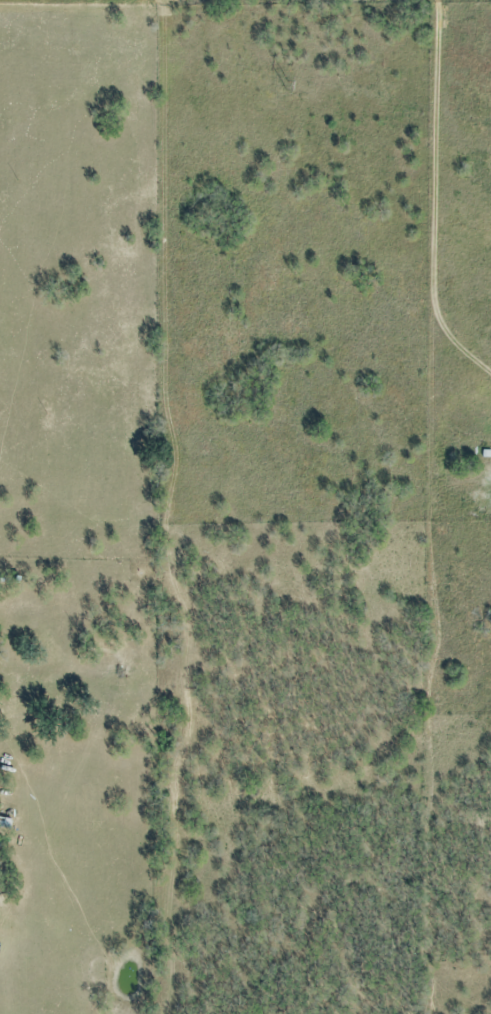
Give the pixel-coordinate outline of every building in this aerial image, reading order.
[(10,831),(9,820),(0,820),(0,832),(10,831)]
